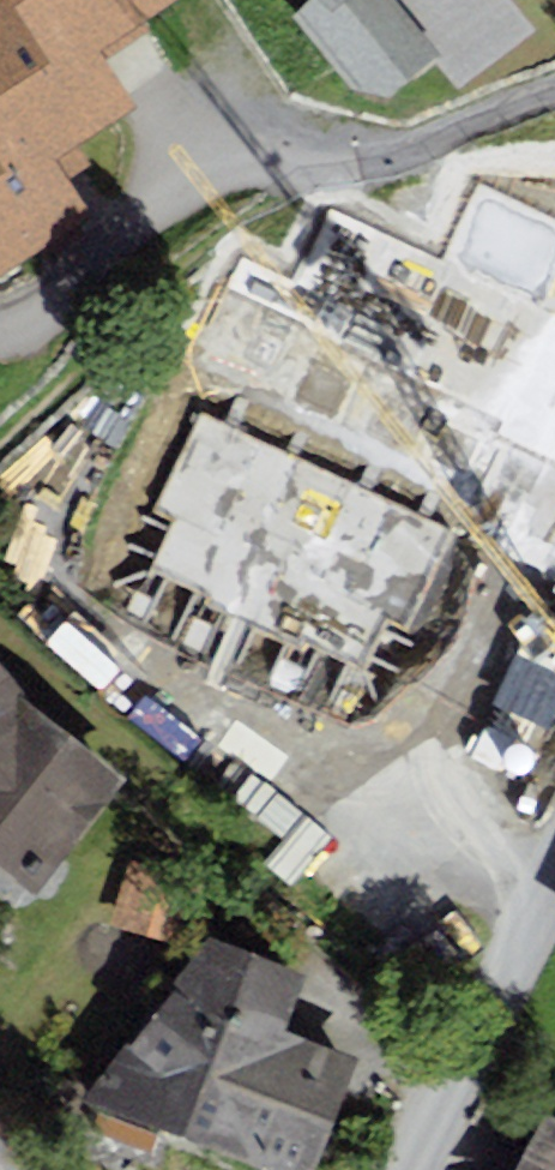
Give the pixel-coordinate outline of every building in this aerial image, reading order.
[(7,0),(3,0),(0,2),(0,150),(13,169),(46,147),(69,182),(93,167),(78,143),(135,107),(99,50),(57,77),(7,0)] [(57,77),(99,50),(176,0),(7,0),(57,77)] [(289,13),(350,89),(387,97),(440,56),(395,0),(303,0),(289,13)] [(218,423),(490,276),(554,394),(554,111),(525,127),(515,110),(154,306),(218,423)] [(0,150),(0,276),(92,216),(69,182),(46,147),(13,169),(0,150)] [(35,893),(123,775),(35,706),(0,661),(0,867),(35,893)] [(203,883),(128,860),(108,924),(183,947),(203,883)] [(208,938),(80,1100),(266,1169),(315,1169),(359,1057),(286,1029),(307,975),(208,938)] [(545,1110),(515,1169),(554,1169),(554,1116),(545,1110)]
